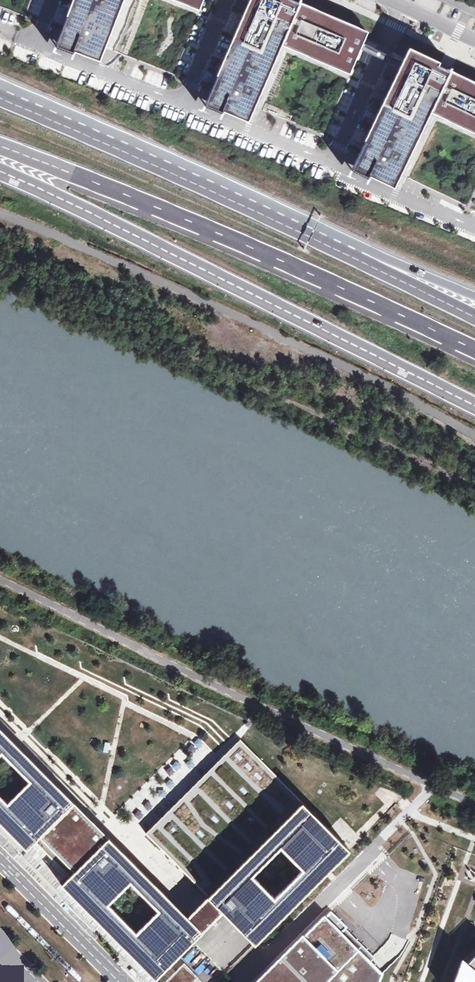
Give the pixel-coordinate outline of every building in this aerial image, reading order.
[(65,31),(107,47),(125,0),(77,0),(65,31)] [(202,9),(205,0),(178,0),(202,9)] [(214,89),(256,107),(283,43),(352,73),(369,34),(369,32),(368,31),(306,4),(299,1),(299,0),(252,0),(214,89)] [(65,31),(60,44),(102,60),(107,47),(65,31)] [(361,154),(402,173),(432,111),(474,132),(474,82),(449,69),(450,67),(444,64),(443,66),(412,51),(410,51),(408,56),(361,154)] [(250,120),(256,107),(214,89),(208,102),(250,120)] [(355,167),(396,186),(402,173),(361,154),(355,167)] [(28,849),(41,836),(76,871),(71,875),(62,884),(155,976),(157,978),(196,939),(202,932),(199,928),(188,915),(112,839),(97,824),(0,727),(0,821),(28,849)] [(241,740),(147,833),(208,895),(210,897),(215,903),(222,911),(242,930),(245,933),(256,944),(350,851),(340,840),(337,838),(328,829),(312,812),(309,809),(304,804),(241,740)] [(199,928),(202,932),(222,911),(215,903),(210,897),(208,895),(188,915),(199,928)] [(383,973),(342,932),(347,927),(332,912),(291,953),(261,981),(380,981),(383,973)] [(467,963),(462,959),(454,981),(474,981),(474,955),(467,963)] [(184,963),(165,981),(194,981),(199,977),(184,963)]
